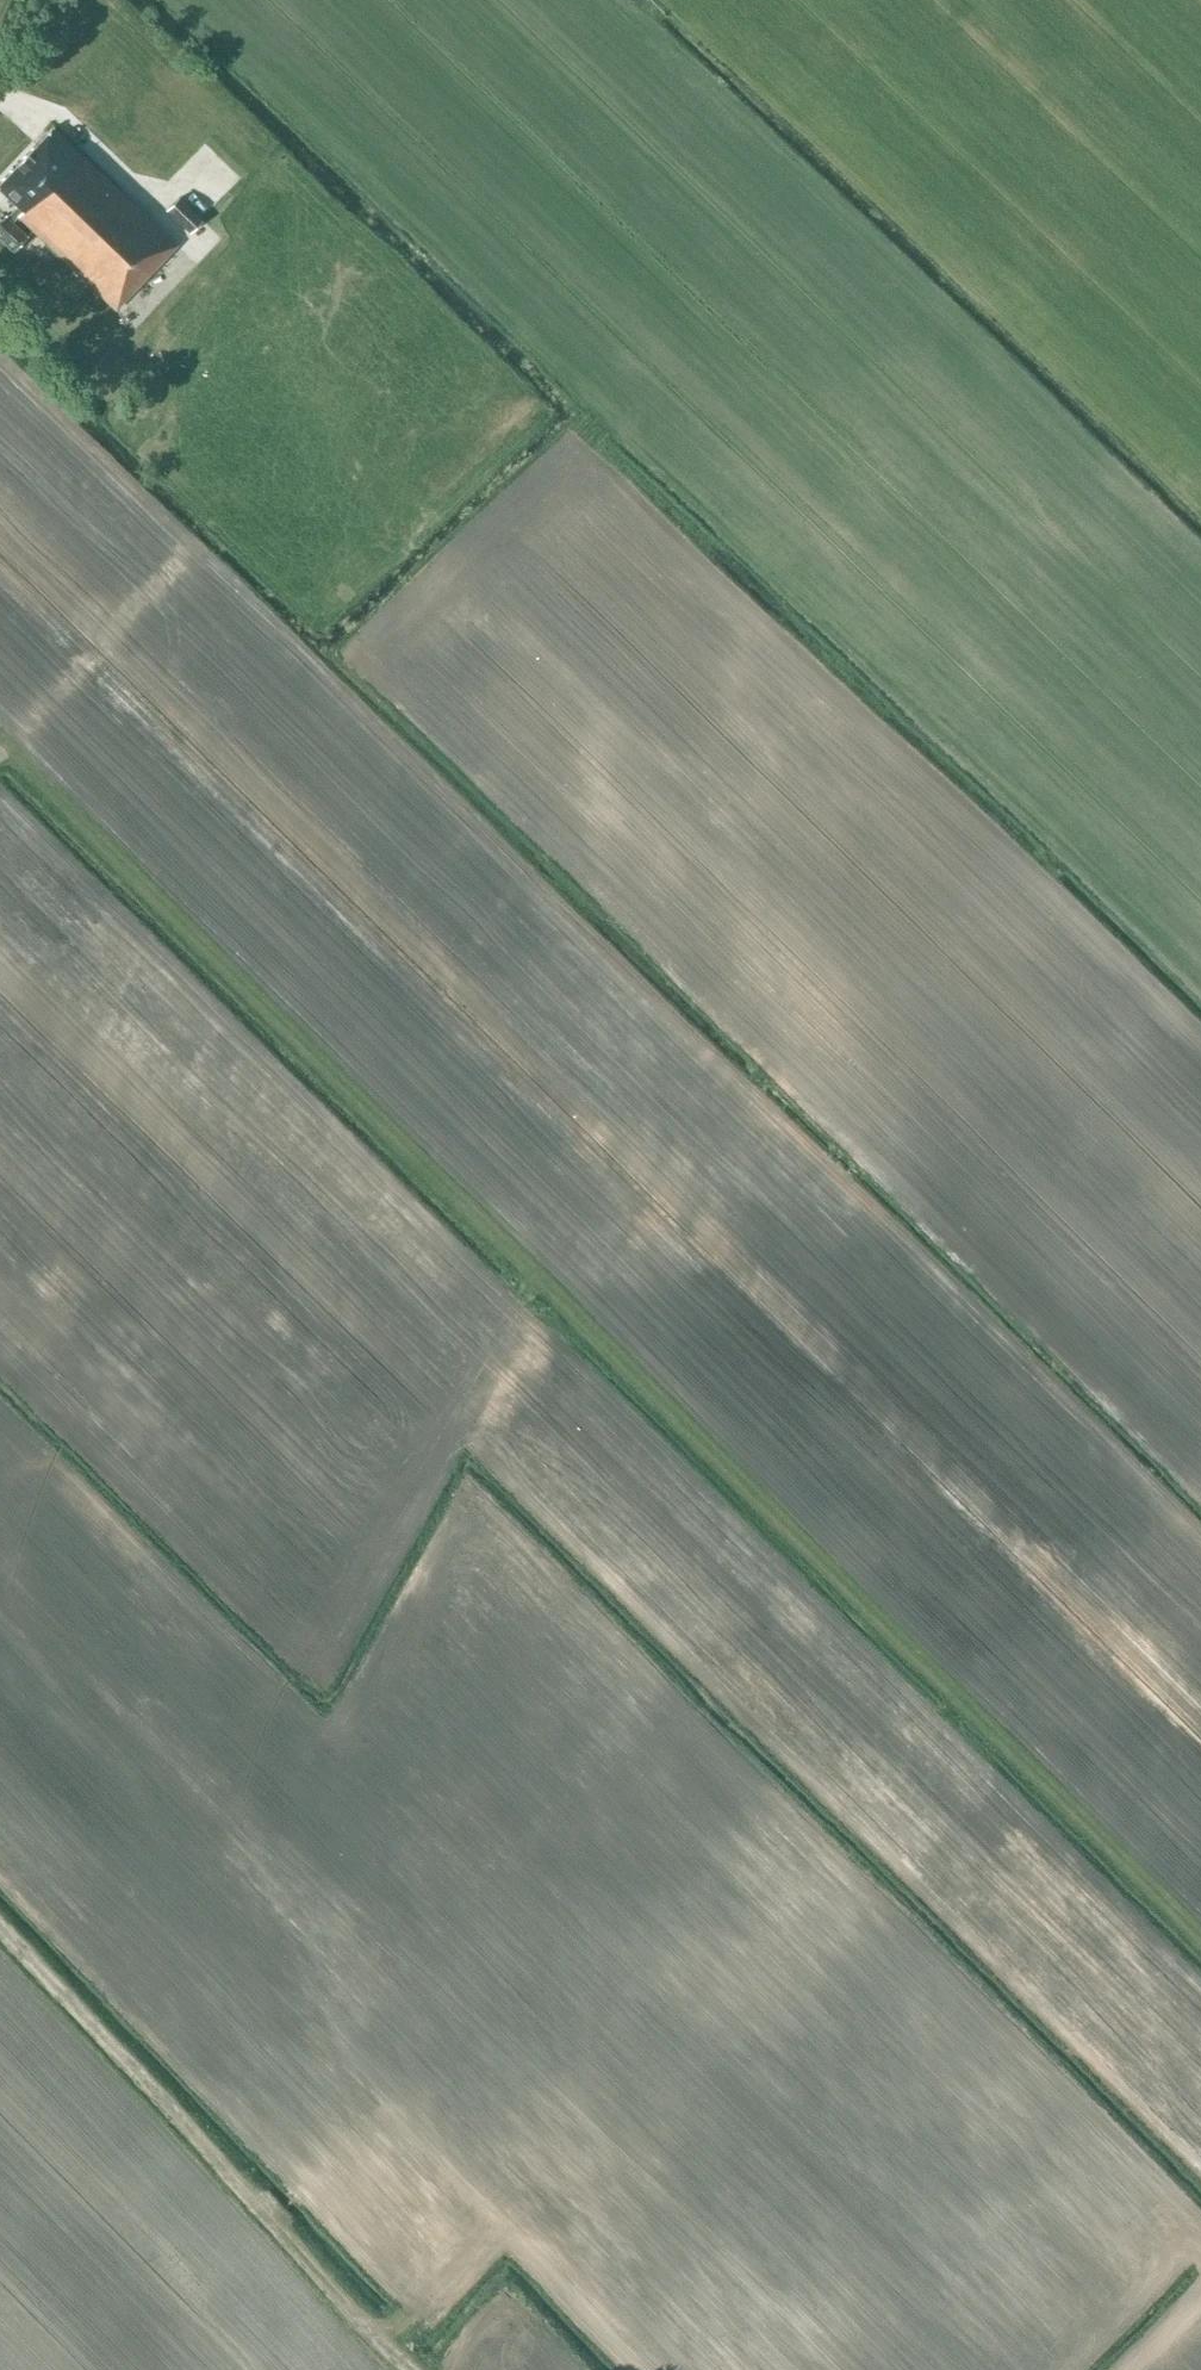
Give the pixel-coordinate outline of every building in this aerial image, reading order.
[(82,156),(52,128),(0,182),(0,189),(17,206),(6,217),(4,215),(1,219),(0,219),(0,238),(14,250),(27,236),(12,222),(18,216),(115,309),(175,246),(82,156)] [(166,210),(189,232),(201,219),(178,197),(166,210)]
